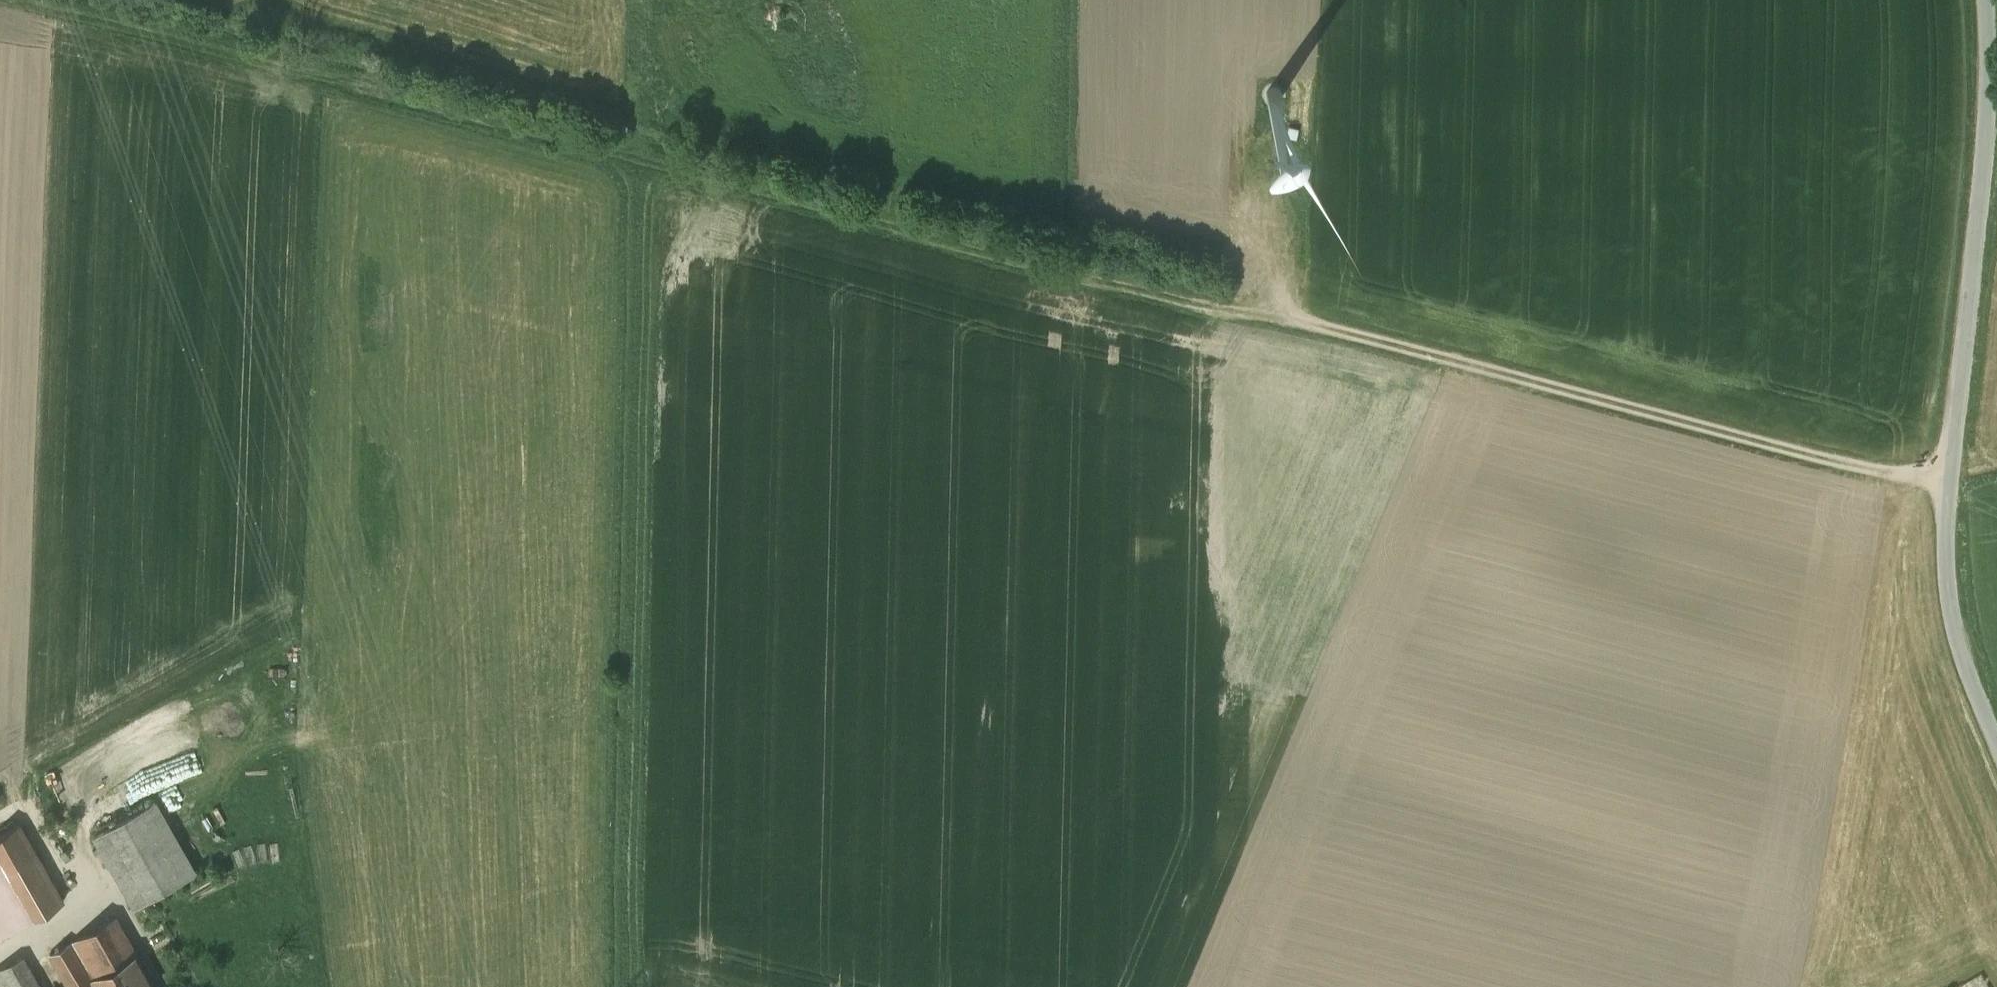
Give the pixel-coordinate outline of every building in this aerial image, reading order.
[(159,789),(96,822),(135,897),(198,864),(159,789)] [(0,827),(0,846),(36,908),(69,889),(25,812),(0,827)] [(52,942),(76,986),(99,973),(107,986),(167,986),(121,904),(52,942)] [(29,944),(0,962),(0,967),(12,986),(53,986),(55,986),(29,944)]
